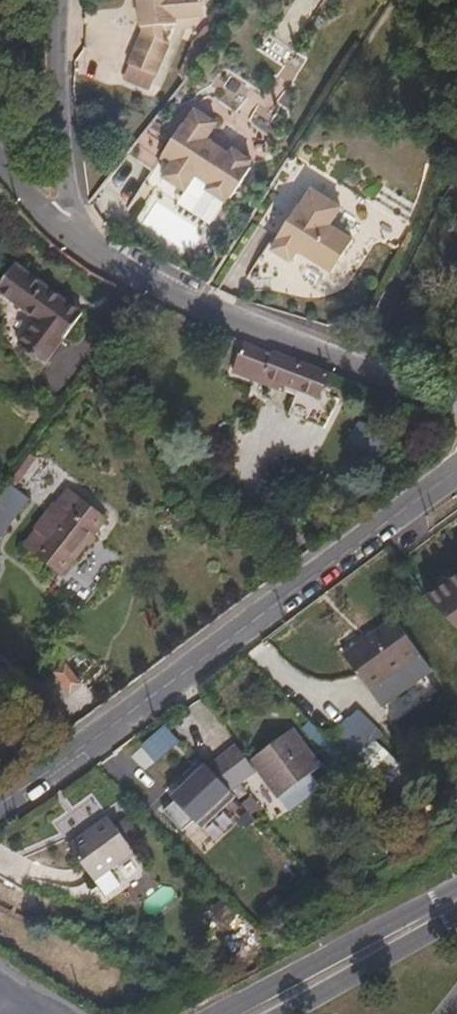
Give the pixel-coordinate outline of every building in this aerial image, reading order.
[(199,0),(132,0),(134,27),(142,27),(143,37),(140,36),(123,78),(147,89),(167,47),(160,44),(160,27),(176,26),(176,20),(201,16),(199,0)] [(258,50),(286,64),(294,48),(267,33),(258,50)] [(251,162),(229,147),(226,152),(208,141),(217,124),(192,108),(179,126),(176,124),(164,139),(155,155),(169,163),(157,177),(179,193),(189,177),(206,187),(202,192),(220,204),(225,198),(229,202),(249,171),(247,170),(251,162)] [(50,175),(40,164),(31,172),(42,182),(50,175)] [(350,241),(329,227),(341,208),(307,186),(293,206),(289,203),(267,237),(273,241),(268,249),(285,260),(292,249),(329,273),(350,241)] [(82,314),(12,261),(0,276),(0,296),(38,325),(19,349),(43,367),(82,314)] [(330,373),(246,339),(234,371),(245,375),(250,371),(254,371),(263,375),(298,388),(296,396),(288,414),(322,429),(338,401),(321,393),(330,373)] [(296,396),(298,388),(263,375),(261,381),(296,396)] [(27,498),(9,484),(0,496),(0,535),(27,498)] [(61,574),(103,519),(67,491),(55,507),(54,505),(34,529),(37,530),(24,546),(61,574)] [(419,595),(451,645),(456,641),(456,564),(419,595)] [(353,678),(371,706),(423,672),(388,620),(336,653),(353,678)] [(82,684),(66,665),(53,676),(68,695),(82,684)] [(179,740),(163,722),(138,744),(153,762),(179,740)] [(289,728),(245,758),(271,795),(315,765),(289,728)] [(235,746),(207,766),(217,780),(245,761),(235,746)] [(199,831),(217,814),(234,800),(216,781),(199,766),(163,798),(169,804),(160,812),(178,829),(188,821),(199,831)] [(104,816),(61,847),(90,885),(132,854),(104,816)]
